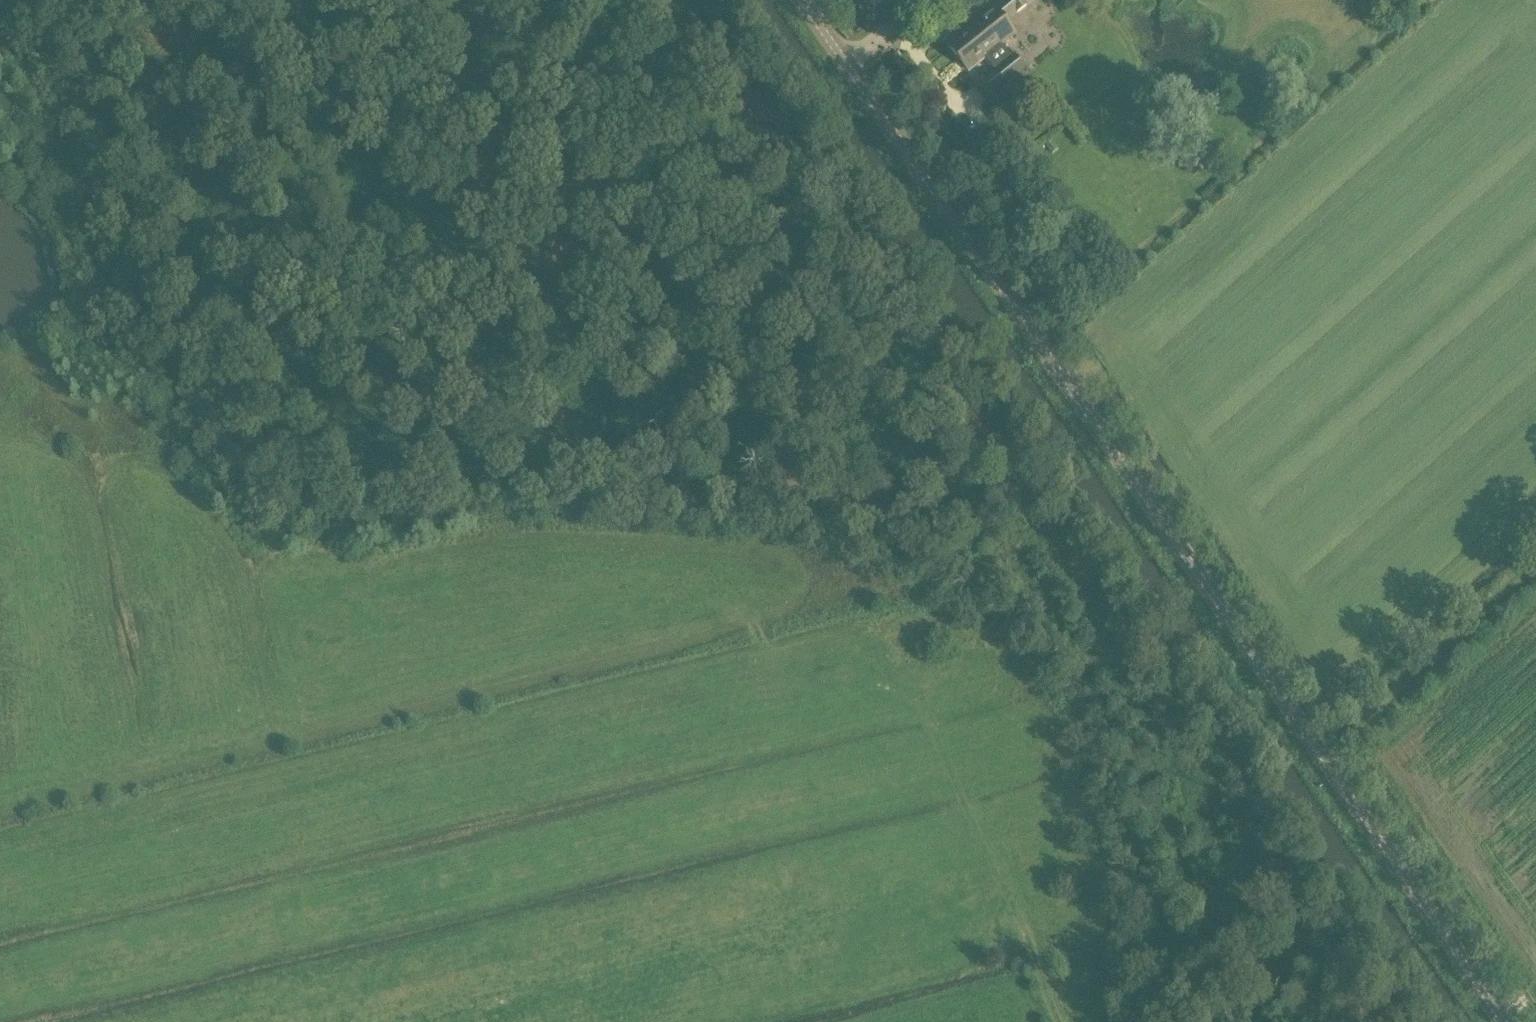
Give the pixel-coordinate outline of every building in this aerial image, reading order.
[(1002,46),(1016,35),(1007,23),(1036,0),(1004,0),(965,31),(967,33),(949,47),(967,70),(985,56),(1007,83),(1025,69),(1014,55),(1011,58),(1002,46)]
